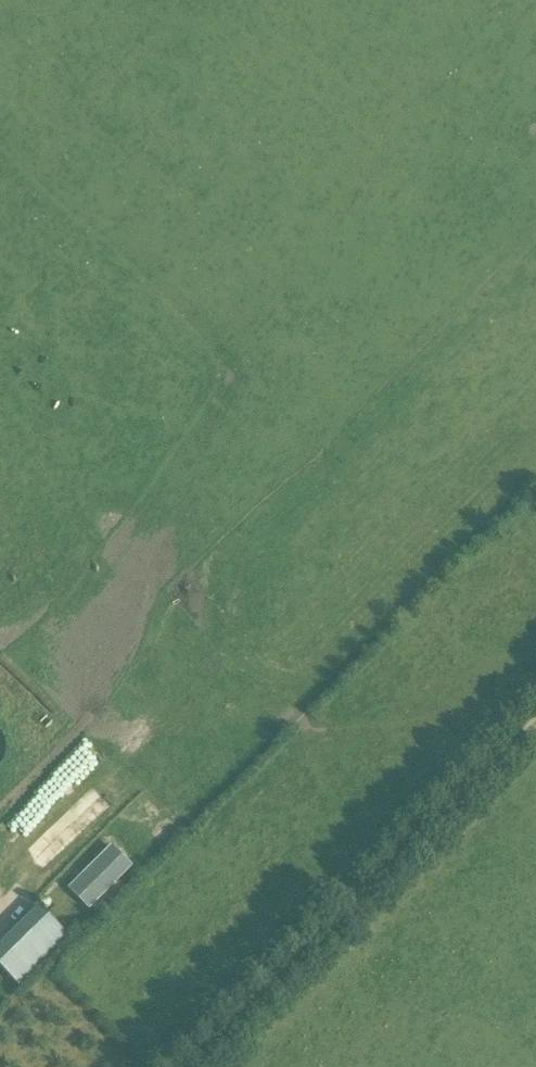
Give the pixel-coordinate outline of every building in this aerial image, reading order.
[(104,880),(81,903),(94,917),(118,894),(104,880)] [(26,918),(0,944),(0,967),(19,986),(69,937),(38,906),(26,918)]
